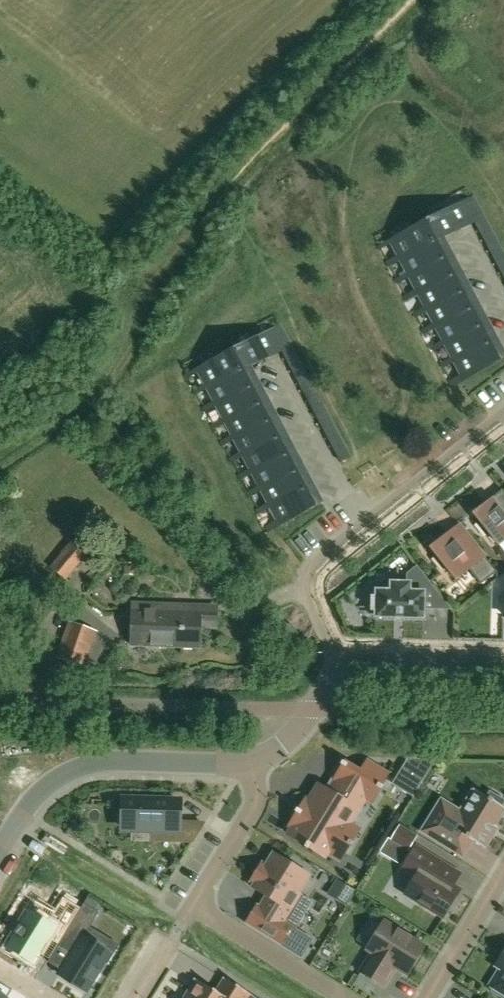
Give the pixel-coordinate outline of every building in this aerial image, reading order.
[(472,198),(390,241),(464,379),(500,360),(437,242),(474,222),(503,279),(503,259),(472,198)] [(279,327),(198,370),(280,525),(316,506),(244,370),(281,351),(340,461),(348,457),(279,327)] [(474,514),(479,521),(476,523),(486,535),(489,533),(499,545),(503,541),(503,500),(497,506),(492,499),(474,514)] [(469,570),(481,585),(497,572),(465,532),(454,540),(449,534),(431,548),(436,555),(433,558),(443,570),(446,567),(456,580),(469,570)] [(72,541),(51,568),(67,581),(88,553),(72,541)] [(135,575),(136,564),(126,564),(126,575),(135,575)] [(418,567),(408,575),(408,584),(391,583),(391,591),(376,591),(376,597),(371,597),(371,611),(376,611),(376,617),(423,618),(424,593),(433,586),(418,567)] [(133,604),(133,610),(132,644),(200,646),(201,628),(218,628),(218,606),(133,604)] [(96,632),(71,623),(58,657),(83,666),(96,632)] [(20,652),(22,642),(8,639),(6,649),(20,652)] [(20,745),(20,755),(41,755),(40,744),(20,745)] [(15,759),(6,755),(0,772),(0,775),(8,778),(15,759)] [(406,759),(391,783),(413,797),(435,760),(406,759)] [(365,798),(370,802),(379,789),(381,790),(383,787),(380,785),(387,774),(367,762),(360,773),(342,762),(340,765),(343,766),(328,791),(318,785),(307,802),(306,802),(300,811),(297,809),(295,812),(297,814),(288,829),(291,830),(288,835),(306,845),(304,848),(307,850),(309,847),(324,857),(327,852),(340,860),(349,845),(351,847),(353,844),(341,837),(365,798)] [(440,801),(421,832),(462,857),(472,841),(485,849),(485,847),(492,836),(490,835),(494,827),(497,829),(498,828),(495,826),(503,811),(503,808),(501,806),(503,801),(490,792),(486,797),(473,789),(472,790),(473,790),(460,811),(441,799),(440,801)] [(124,801),(123,829),(177,831),(177,839),(194,839),(203,825),(179,824),(179,802),(124,801)] [(400,826),(391,840),(408,850),(416,836),(400,826)] [(389,838),(380,853),(403,867),(401,871),(414,880),(406,893),(443,916),(446,912),(452,910),(457,901),(456,896),(459,891),(452,887),(460,875),(443,864),(415,847),(412,853),(408,850),(391,840),(389,838)] [(257,906),(247,923),(280,943),(279,944),(301,957),(312,940),(296,930),(313,903),(301,896),(298,894),(309,876),(273,854),(268,863),(266,866),(262,863),(251,882),(254,884),(252,888),(276,903),(269,914),(257,906)] [(347,904),(355,890),(338,879),(329,893),(347,904)] [(84,904),(58,946),(71,954),(59,975),(86,991),(92,982),(95,983),(101,973),(99,971),(109,954),(83,938),(99,913),(84,904)] [(407,975),(424,947),(384,922),(366,950),(371,953),(360,972),(383,987),(395,967),(407,975)] [(495,966),(500,969),(489,986),(493,988),(491,992),(501,997),(503,997),(503,952),(495,966)] [(195,979),(194,981),(195,981),(184,997),(225,997),(195,979)] [(251,996),(251,995),(231,983),(230,984),(233,986),(225,997),(255,997),(251,996)]
